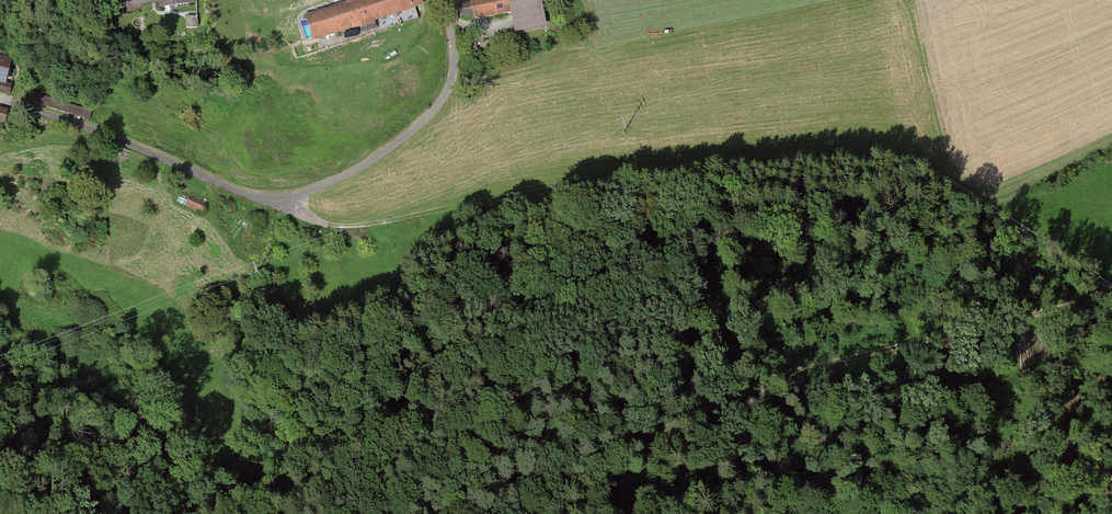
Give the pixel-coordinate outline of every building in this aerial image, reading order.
[(312,39),(424,2),(423,0),(355,0),(305,16),(312,39)] [(469,0),(472,18),(509,11),(513,31),(543,25),(538,0),(471,0),(469,0)] [(5,88),(11,65),(0,62),(0,87),(5,88)] [(190,193),(186,207),(204,213),(209,199),(190,193)]
